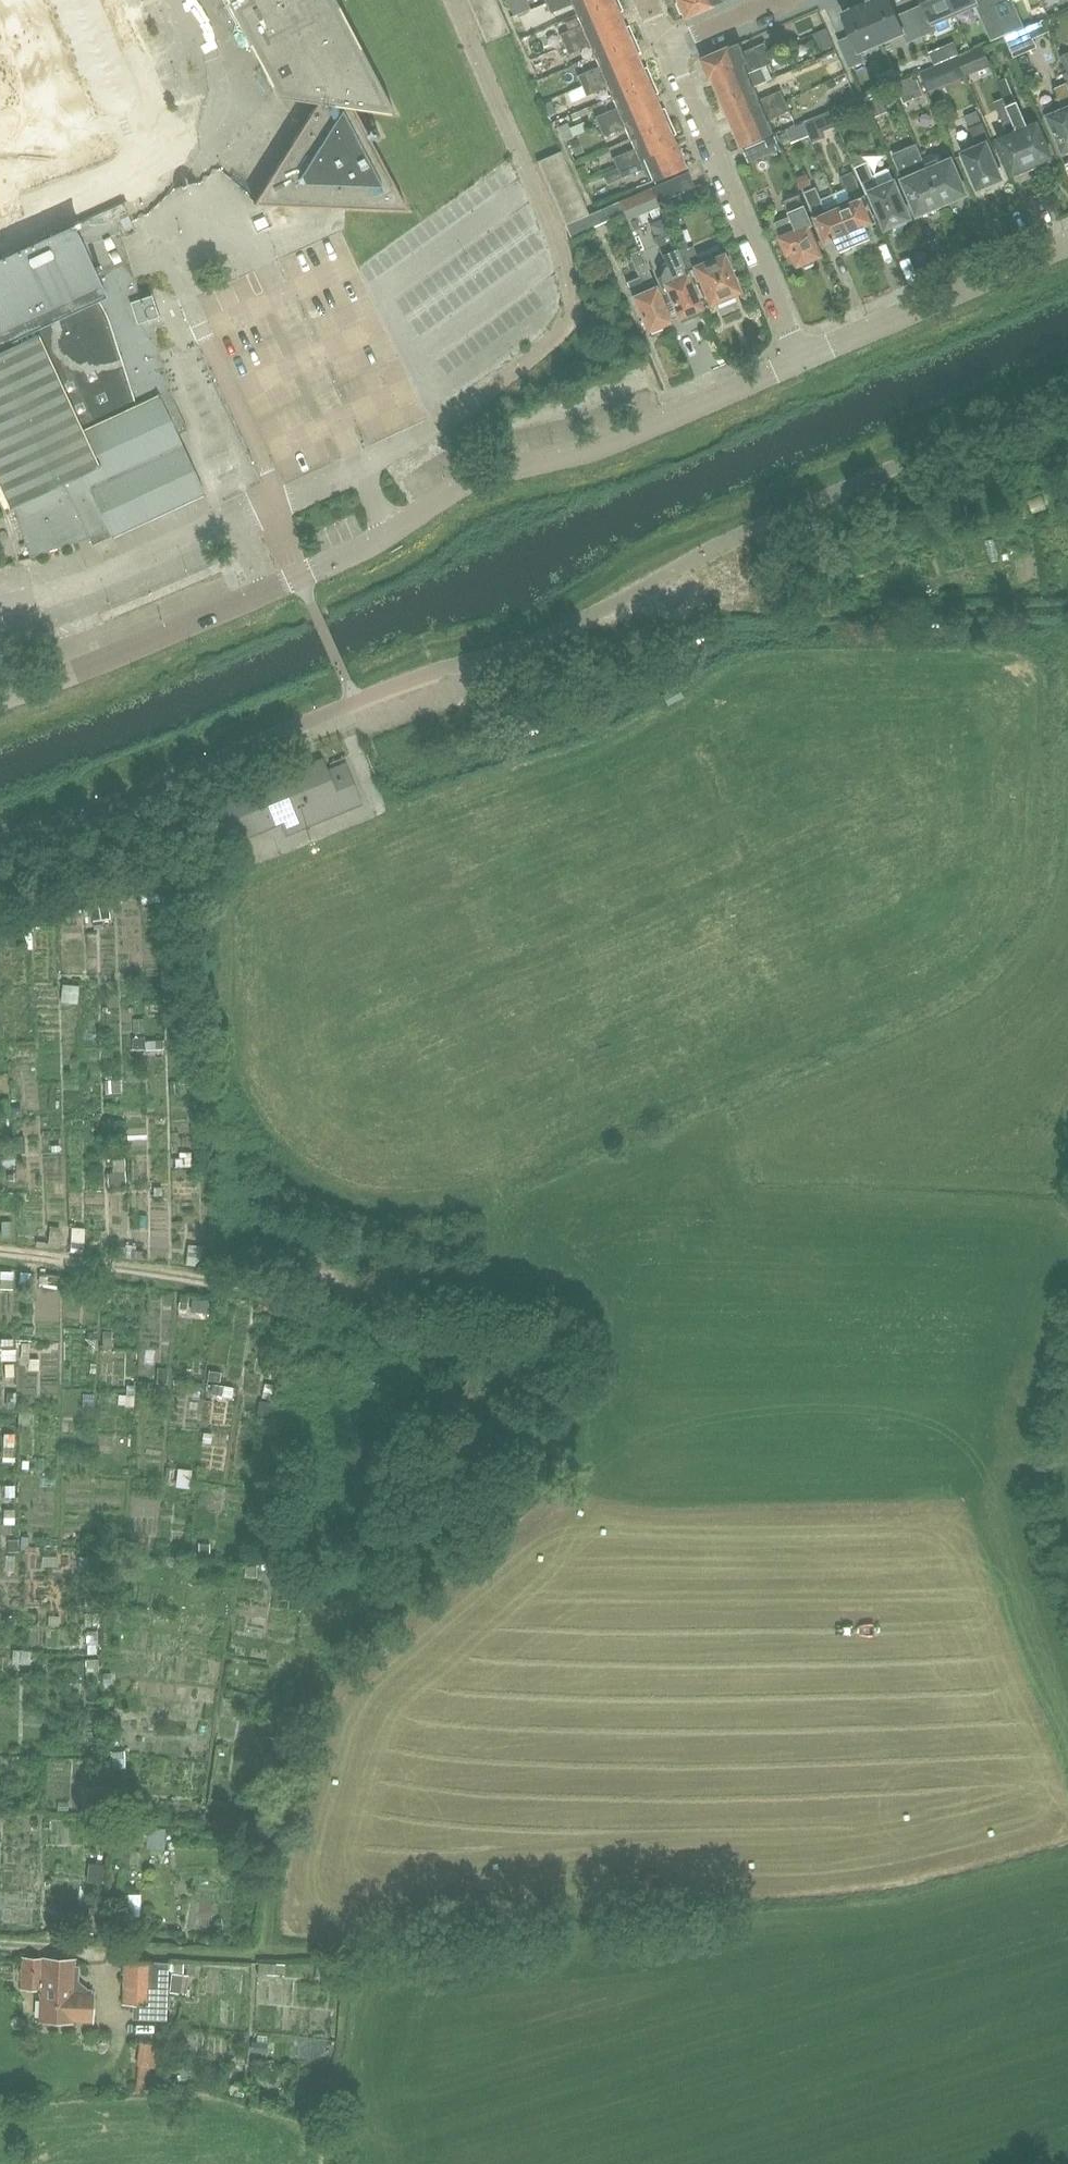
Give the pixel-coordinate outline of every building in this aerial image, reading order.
[(88,136),(62,78),(137,43),(117,0),(0,0),(0,177),(88,136)] [(471,5),(476,17),(500,7),(497,0),(482,0),(471,5)] [(531,8),(527,0),(507,0),(514,16),(531,9),(531,8)] [(551,14),(572,5),(576,13),(606,0),(548,0),(546,1),(551,14)] [(576,13),(581,26),(560,35),(564,44),(621,19),(618,12),(622,10),(618,0),(606,0),(576,13)] [(677,1),(676,4),(680,13),(682,14),(684,18),(722,1),(722,0),(676,0),(677,1)] [(865,2),(882,41),(903,32),(908,42),(922,36),(911,11),(898,16),(891,0),(876,0),(867,4),(866,2),(865,2)] [(956,15),(949,0),(922,0),(925,5),(911,11),(922,36),(936,30),(934,24),(956,15)] [(956,15),(977,5),(980,11),(994,5),(992,0),(949,0),(956,15)] [(860,50),(882,41),(865,2),(853,7),(854,10),(843,14),(853,36),(839,42),(850,67),(864,61),(860,50)] [(506,20),(500,7),(476,17),(482,30),(506,20)] [(621,19),(564,44),(569,55),(590,46),(594,56),(634,38),(629,26),(625,28),(621,19)] [(506,20),(482,30),(487,43),(510,33),(511,32),(506,20)] [(1030,26),(1007,36),(1006,37),(1014,57),(1027,52),(1024,43),(1049,32),(1044,21),(1030,26)] [(834,45),(827,28),(817,33),(824,49),(834,45)] [(634,38),(594,56),(599,67),(578,76),(582,86),(639,61),(636,53),(640,52),(634,38)] [(713,78),(770,53),(765,43),(744,52),(740,42),(702,59),(703,63),(702,65),(706,74),(709,75),(710,79),(713,78)] [(964,73),(967,71),(989,63),(983,49),(959,58),(964,73)] [(722,101),(756,86),(768,81),(762,67),(774,62),(770,53),(713,78),(716,85),(722,101)] [(639,61),(582,86),(587,96),(608,87),(612,98),(652,81),(647,67),(643,69),(639,61)] [(953,83),(945,62),(920,72),(928,93),(953,83)] [(1005,98),(1033,165),(1039,162),(1043,165),(1050,162),(1050,158),(1052,157),(1038,123),(1028,127),(1007,78),(998,81),(1005,98)] [(904,103),(924,95),(918,80),(898,88),(904,103)] [(652,81),(612,98),(617,108),(596,117),(600,129),(658,104),(654,95),(658,93),(652,81)] [(1067,83),(1053,89),(1062,110),(1047,117),(1062,153),(1066,151),(1067,152),(1067,85),(1067,83)] [(732,123),(787,100),(783,89),(761,99),(756,86),(722,101),(732,123)] [(875,118),(888,112),(881,96),(869,101),(875,118)] [(1000,139),(1014,173),(1016,172),(1020,175),(1027,172),(1027,168),(1033,165),(1005,98),(995,103),(999,111),(1009,135),(1000,139)] [(787,100),(732,123),(743,148),(776,133),(770,119),(791,110),(787,100)] [(658,104),(600,129),(604,138),(625,128),(631,141),(671,123),(664,109),(660,110),(658,104)] [(818,116),(824,132),(838,126),(832,110),(818,116)] [(671,123),(631,141),(634,149),(613,158),(619,171),(676,146),(671,136),(675,134),(671,123)] [(559,128),(566,142),(575,138),(568,124),(559,128)] [(978,146),(963,153),(979,188),(981,188),(984,190),(992,187),(992,183),(1003,178),(994,158),(997,156),(983,124),(971,129),(978,146)] [(750,162),(782,148),(776,135),(745,149),(750,162)] [(917,145),(893,155),(918,214),(930,209),(932,212),(940,208),(939,205),(943,204),(923,158),(917,145)] [(647,168),(653,181),(685,167),(676,146),(619,171),(622,179),(647,168)] [(561,151),(537,161),(543,175),(567,164),(561,151)] [(952,159),(942,163),(939,156),(929,156),(923,158),(943,204),(946,202),(947,205),(956,201),(954,199),(966,194),(952,159)] [(573,177),(567,164),(543,175),(548,187),(573,177)] [(868,164),(857,168),(868,194),(871,193),(886,228),(898,223),(900,226),(908,223),(907,219),(910,218),(895,181),(891,183),(887,171),(873,177),(868,164)] [(687,172),(651,188),(658,202),(693,187),(687,172)] [(859,240),(861,243),(871,239),(866,226),(875,222),(853,172),(841,177),(846,189),(835,194),(855,242),(859,240)] [(578,189),(573,177),(548,187),(554,200),(578,189)] [(835,194),(823,199),(818,187),(805,192),(826,243),(836,239),(841,252),(851,247),(849,244),(855,242),(835,194)] [(659,205),(658,202),(651,188),(620,201),(625,213),(627,219),(659,205)] [(583,202),(578,189),(554,200),(559,212),(583,202)] [(813,225),(800,194),(786,200),(798,230),(781,237),(788,254),(794,252),(799,265),(803,264),(805,267),(815,263),(813,259),(822,255),(810,226),(813,225)] [(9,220),(0,201),(0,224),(9,220)] [(620,201),(589,214),(565,225),(571,239),(595,229),(594,226),(625,213),(620,201)] [(589,214),(583,202),(559,212),(565,225),(589,214)] [(5,508),(9,506),(10,508),(14,506),(26,542),(31,556),(77,541),(83,539),(88,538),(91,545),(111,536),(112,537),(114,537),(113,535),(203,493),(203,494),(205,494),(206,493),(193,465),(179,435),(189,430),(175,401),(172,391),(160,353),(149,320),(154,319),(160,317),(153,295),(142,299),(136,279),(123,237),(116,217),(128,212),(125,204),(0,260),(0,497),(5,508)] [(672,234),(658,240),(668,265),(665,266),(660,280),(669,301),(671,300),(679,318),(680,317),(682,321),(694,316),(692,312),(702,308),(687,274),(689,274),(688,272),(679,251),(672,234)] [(724,259),(723,256),(702,265),(693,245),(679,251),(688,272),(691,270),(697,282),(701,281),(710,303),(715,301),(717,305),(735,297),(734,293),(738,291),(729,270),(733,268),(728,257),(724,259)] [(628,284),(648,331),(651,330),(652,332),(661,329),(660,326),(671,321),(641,251),(630,256),(640,279),(628,284)] [(664,695),(668,704),(683,697),(678,688),(664,695)] [(227,844),(236,840),(282,821),(287,834),(352,807),(348,797),(357,793),(345,765),(321,775),(316,762),(211,806),(227,844)] [(254,866),(285,855),(280,840),(249,851),(254,866)] [(164,891),(146,893),(148,905),(166,903),(164,891)] [(169,1040),(151,1042),(152,1054),(171,1052),(169,1040)] [(108,1187),(126,1187),(125,1172),(107,1173),(108,1187)] [(207,1267),(207,1246),(193,1245),(192,1266),(207,1267)] [(20,1280),(33,1280),(34,1273),(21,1271),(20,1280)] [(150,1850),(177,1851),(178,1828),(151,1827),(150,1850)] [(91,1994),(74,1993),(75,1966),(76,1960),(43,1959),(23,1958),(22,1989),(41,1990),(40,2023),(73,2024),(73,2021),(92,2022),(93,1994),(91,1994)] [(150,2006),(152,1963),(126,1962),(124,2005),(150,2006)] [(275,1975),(275,1964),(259,1963),(258,1974),(275,1975)] [(157,1965),(156,2019),(173,2019),(173,1993),(188,1993),(188,1965),(157,1965)] [(162,2064),(160,2042),(144,2044),(145,2065),(162,2064)]
